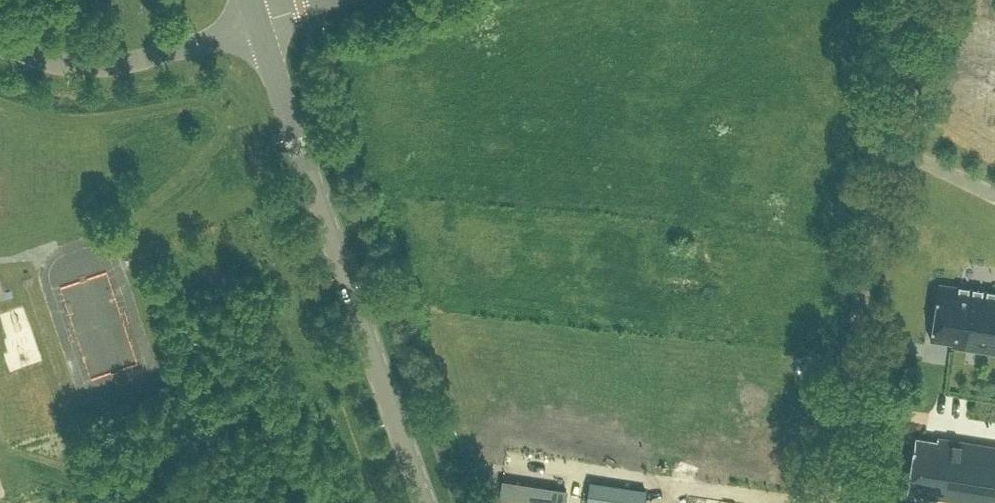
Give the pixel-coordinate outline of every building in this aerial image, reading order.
[(959,284),(959,286),(939,282),(931,338),(952,341),(951,345),(994,352),(994,290),(987,289),(987,290),(983,289),(984,288),(973,286),(973,288),(969,287),(970,286),(959,284)] [(938,434),(937,439),(916,436),(907,491),(983,502),(994,502),(994,443),(938,434)] [(500,499),(524,502),(564,502),(567,489),(503,479),(500,499)] [(646,489),(590,480),(586,502),(643,502),(646,489)] [(669,482),(647,481),(646,502),(662,502),(668,502),(669,482)]
